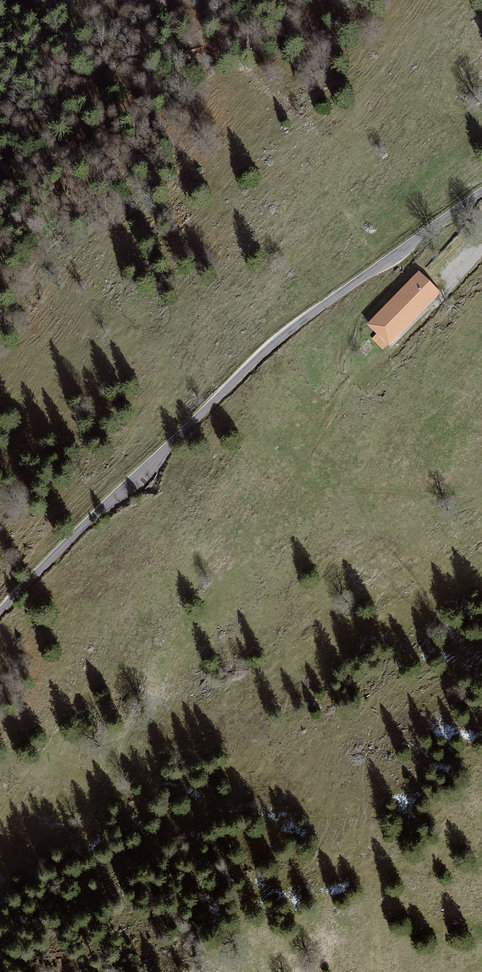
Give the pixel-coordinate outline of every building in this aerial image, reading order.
[(379,333),(373,339),(383,349),(437,293),(419,275),(370,325),(379,333)]
